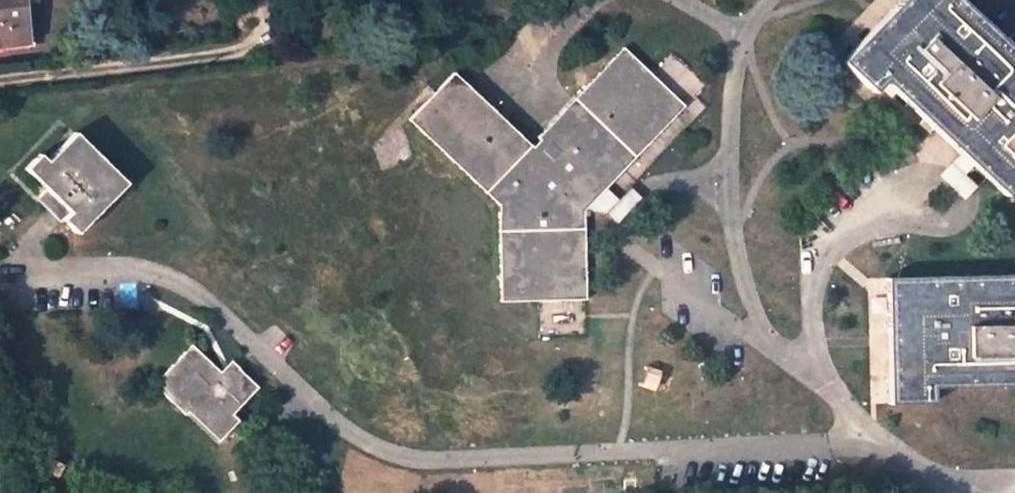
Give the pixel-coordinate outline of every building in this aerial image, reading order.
[(28,41),(23,0),(0,0),(0,44),(28,41)] [(959,0),(900,0),(890,11),(896,16),(848,67),(873,91),(883,82),(890,88),(895,94),(1004,195),(1014,195),(1014,53),(959,0)] [(877,24),(841,61),(848,67),(896,16),(890,11),(881,20),(877,24)] [(503,301),(583,298),(585,296),(586,295),(585,209),(684,103),(622,46),(537,135),(539,138),(532,145),(454,72),(410,118),(499,203),(503,301)] [(126,182),(75,131),(47,160),(41,154),(27,169),(46,189),(42,193),(65,217),(64,218),(77,232),(126,182)] [(891,278),(887,278),(887,305),(887,332),(895,332),(896,403),(934,403),(934,387),(1014,385),(1014,274),(891,278)] [(887,332),(889,404),(896,403),(895,332),(887,332)] [(193,344),(155,383),(184,411),(194,401),(220,426),(258,386),(239,368),(230,379),(193,344)]
